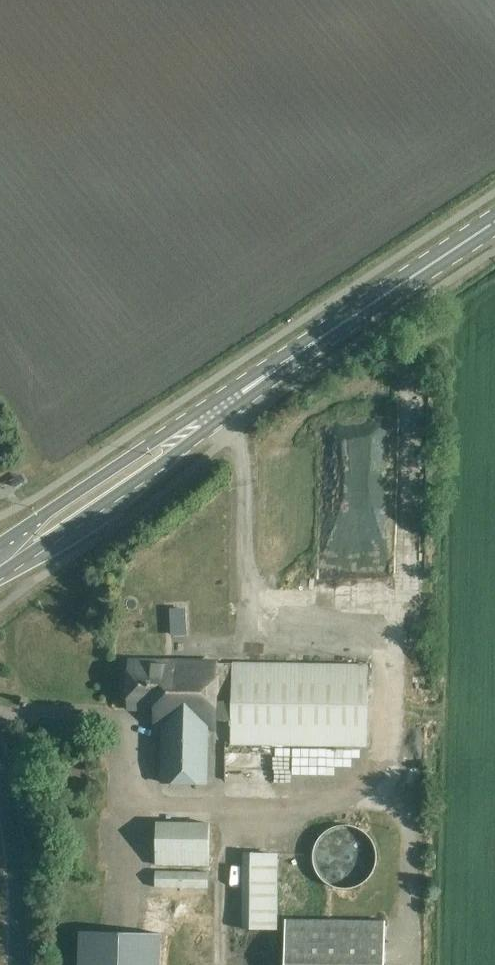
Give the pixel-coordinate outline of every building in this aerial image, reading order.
[(405,416),(408,444),(425,442),(422,414),(405,416)] [(335,592),(335,616),(350,616),(350,593),(335,592)] [(163,781),(205,782),(206,726),(215,727),(215,717),(231,717),(231,743),(366,745),(367,665),(216,663),(216,661),(130,661),(130,706),(156,706),(155,725),(164,724),(163,781)] [(155,863),(209,864),(209,822),(156,821),(155,863)] [(312,853),(313,863),(317,873),(323,881),(332,886),(341,888),(352,888),(361,884),(369,878),(374,869),(376,859),(376,849),(372,840),(366,832),(357,827),(347,824),(337,825),(328,829),(320,835),(315,843),(312,853)] [(243,853),(242,873),(242,928),(277,930),(277,873),(278,853),(243,853)] [(155,887),(208,888),(208,871),(155,869),(155,887)] [(285,919),(284,964),(384,964),(385,921),(285,919)] [(78,964),(159,964),(160,933),(80,931),(78,964)]
